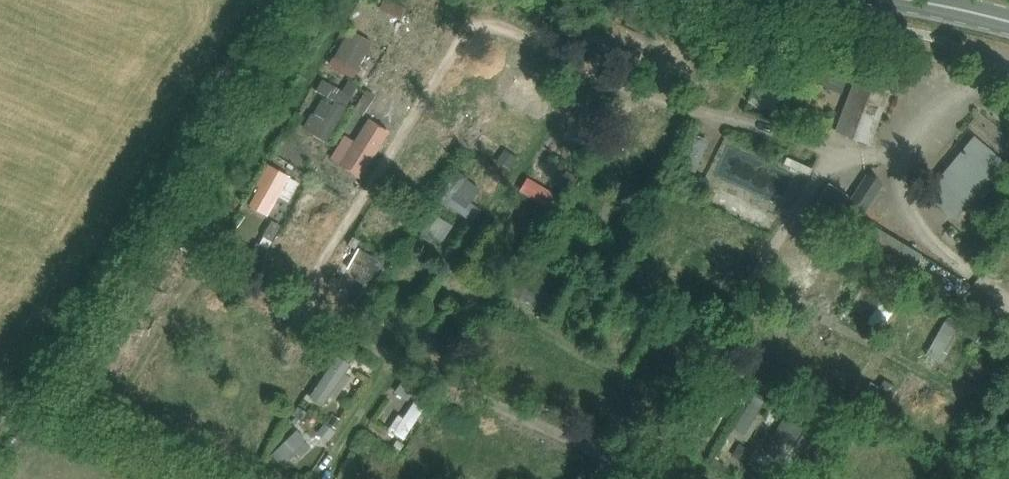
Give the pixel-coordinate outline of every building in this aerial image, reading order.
[(331,77),(324,92),(336,97),(320,130),(346,142),(368,94),(331,77)] [(837,131),(868,143),(887,93),(876,89),(877,87),(872,85),(872,87),(856,81),(837,131)] [(530,89),(526,101),(555,111),(559,99),(530,89)] [(791,110),(805,115),(812,97),(798,92),(791,110)] [(344,157),(377,179),(408,134),(384,118),(369,141),(359,134),(344,157)] [(955,217),(988,177),(1002,162),(974,139),(928,193),(927,194),(955,217)] [(825,177),(829,168),(803,157),(800,166),(825,177)] [(305,203),(315,180),(283,165),(263,207),(285,218),(294,198),(305,203)] [(533,197),(577,214),(587,186),(544,170),(533,197)] [(501,215),(491,206),(501,196),(477,172),(455,195),(488,228),(501,215)] [(863,213),(880,186),(866,177),(850,204),(863,213)] [(836,178),(812,215),(829,226),(853,188),(836,178)] [(400,210),(391,220),(404,233),(414,223),(400,210)] [(443,233),(458,243),(469,227),(455,217),(443,233)] [(284,220),(278,237),(289,241),(295,224),(284,220)] [(904,283),(911,272),(921,255),(866,222),(856,239),(849,250),(904,283)] [(811,239),(795,266),(820,281),(836,255),(811,239)] [(370,271),(390,288),(406,270),(386,253),(370,271)] [(843,311),(861,316),(868,287),(849,283),(843,311)] [(935,351),(954,366),(975,342),(956,326),(935,351)] [(177,350),(171,359),(186,369),(192,359),(177,350)] [(328,406),(348,407),(350,377),(331,375),(328,406)] [(418,413),(412,410),(400,428),(421,441),(441,408),(426,399),(418,413)] [(313,429),(286,454),(298,467),(313,454),(319,460),(331,448),(313,429)]
